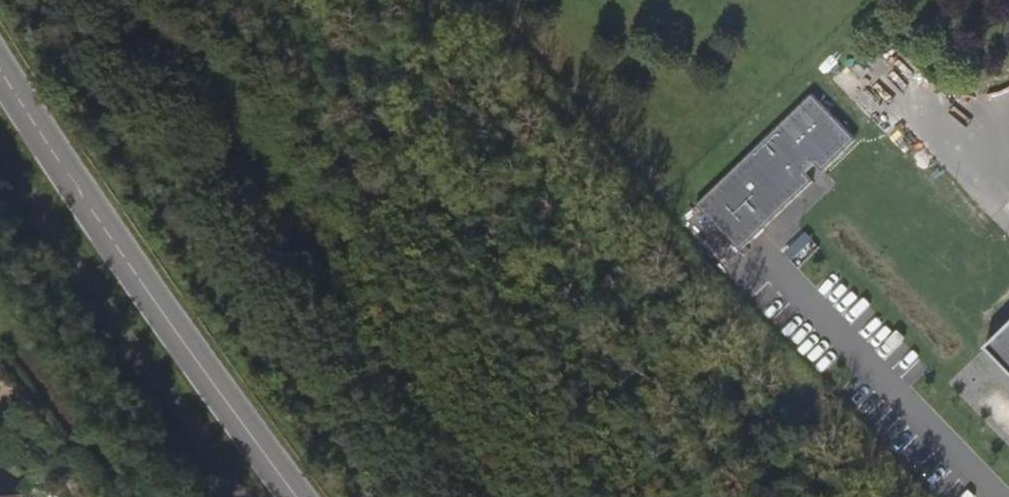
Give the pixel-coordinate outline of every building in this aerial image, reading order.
[(813,95),(698,205),(739,250),(812,181),(804,172),(814,161),(823,171),(856,139),(813,95)] [(983,348),(1008,375),(1008,323),(983,348)]
